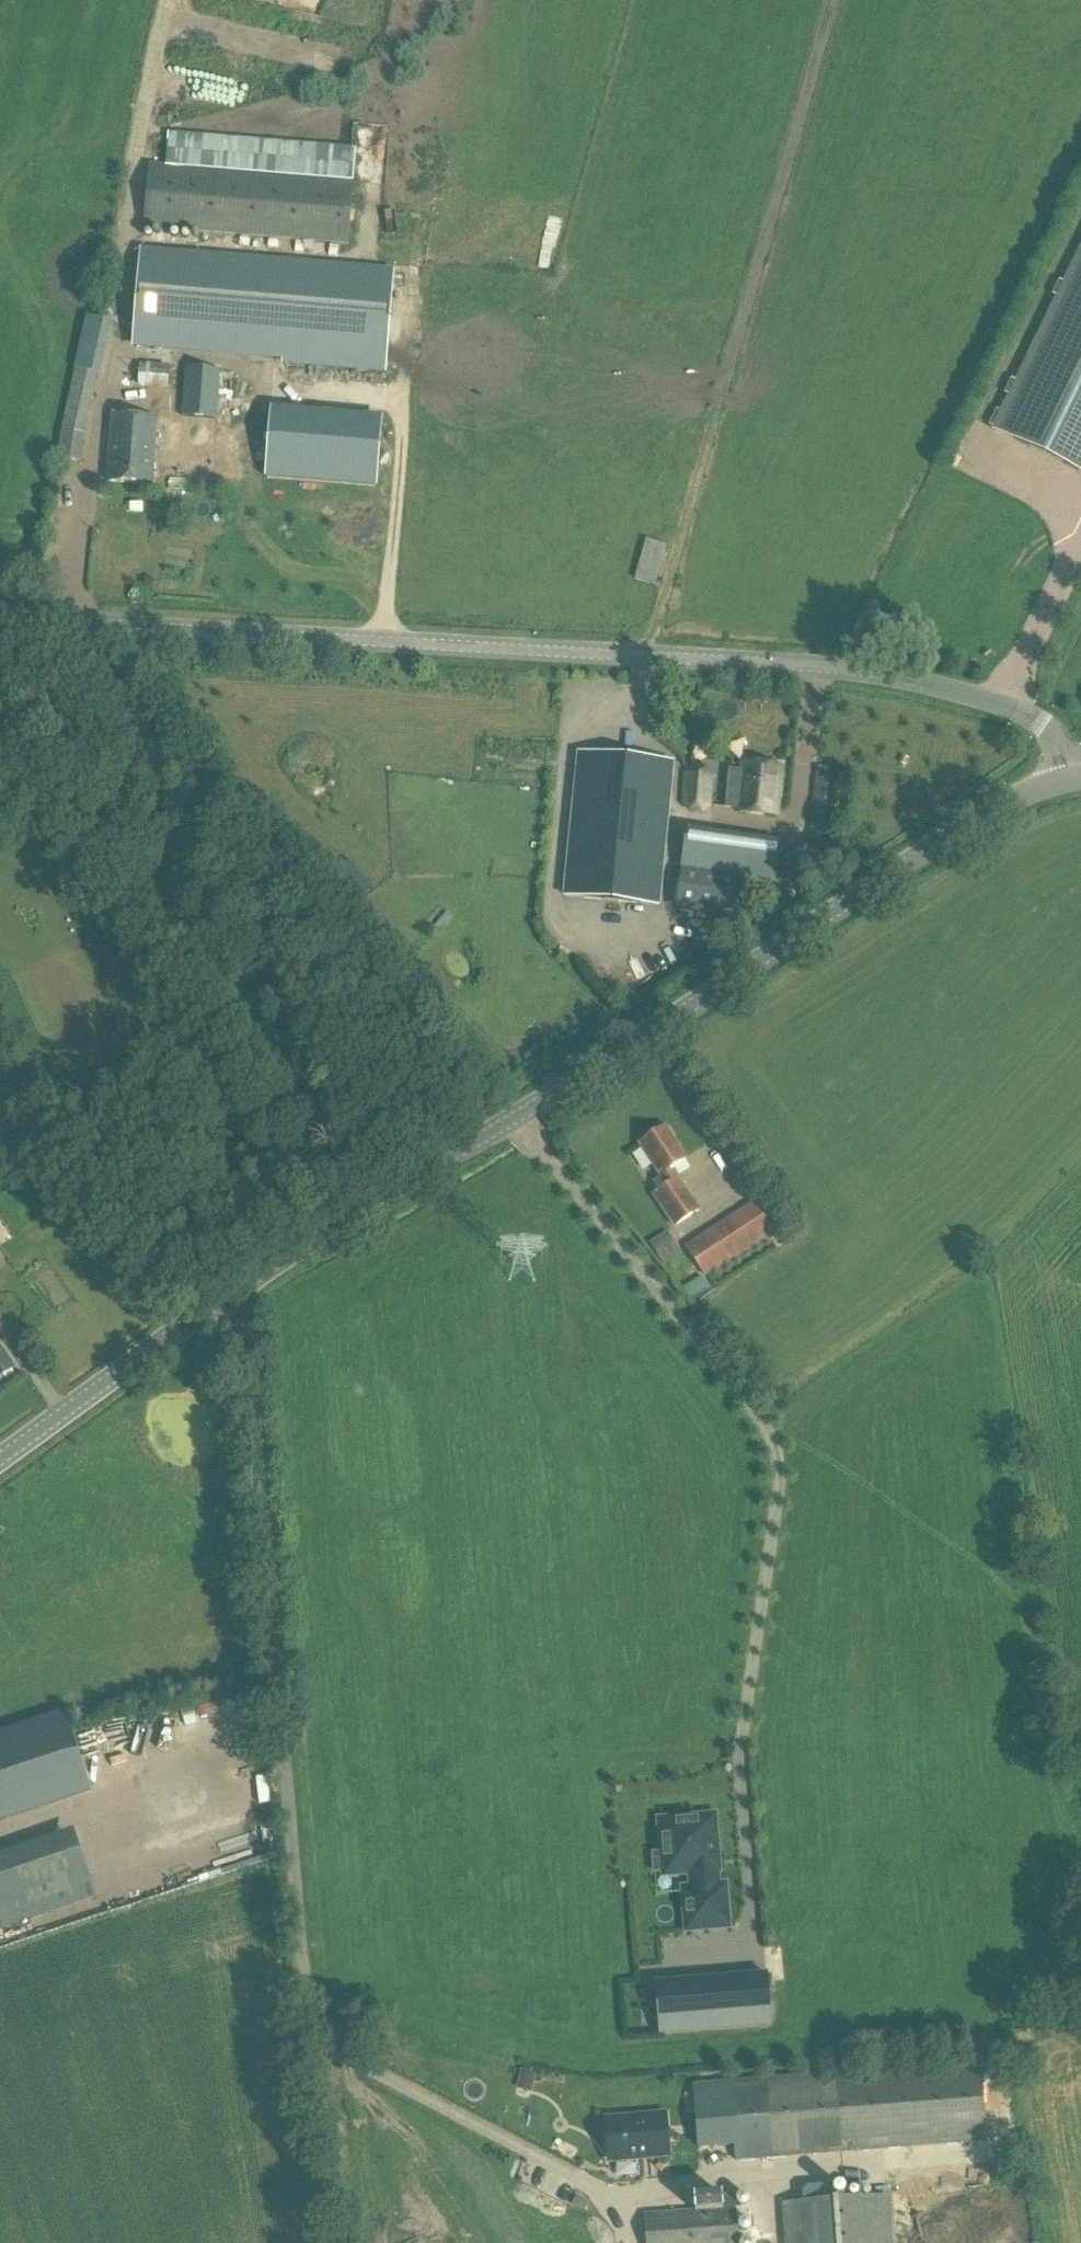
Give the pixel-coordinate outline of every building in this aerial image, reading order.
[(169,136),(166,168),(149,166),(144,227),(347,244),(355,151),(169,136)] [(1064,284),(1061,282),(1053,296),(1057,298),(1017,382),(1013,380),(1006,395),(1009,397),(1002,413),(998,411),(990,427),(994,429),(993,431),(1080,473),(1080,250),(1064,284)] [(139,290),(135,343),(283,355),(283,362),(384,371),(392,276),(291,267),(142,254),(139,290)] [(87,317),(75,371),(98,377),(101,377),(113,324),(87,317)] [(176,392),(176,366),(131,365),(130,391),(176,392)] [(187,369),(184,413),(219,416),(222,372),(187,369)] [(62,432),(59,459),(82,461),(85,435),(98,377),(75,371),(62,432)] [(298,480),(303,415),(271,412),(266,478),(298,480)] [(113,418),(108,483),(153,486),(158,422),(113,418)] [(647,541),(635,581),(658,587),(669,548),(647,541)] [(660,905),(674,761),(583,752),(568,896),(660,905)] [(733,773),(729,808),(738,809),(738,813),(749,814),(765,817),(778,817),(783,770),(771,768),(758,767),(743,766),(742,774),(733,773)] [(818,767),(809,848),(831,850),(833,817),(837,769),(818,767)] [(685,778),(683,805),(690,813),(703,815),(705,814),(708,811),(711,809),(713,798),(714,778),(712,772),(709,770),(704,769),(696,768),(693,769),(690,770),(686,775),(685,778)] [(681,869),(676,908),(713,914),(734,917),(740,878),(740,871),(778,877),(780,853),(782,843),(688,829),(686,839),(683,858),(682,865),(681,869)] [(666,1129),(641,1146),(668,1188),(655,1197),(675,1227),(700,1211),(675,1169),(687,1161),(666,1129)] [(763,1200),(688,1249),(708,1277),(782,1229),(763,1200)] [(642,1242),(651,1266),(670,1259),(661,1235),(642,1242)] [(16,1370),(0,1347),(0,1381),(16,1370)] [(0,1735),(0,1823),(92,1793),(66,1713),(0,1735)] [(663,1853),(653,1854),(655,1872),(665,1871),(665,1874),(699,1871),(700,1888),(685,1890),(688,1929),(727,1926),(724,1887),(717,1887),(716,1870),(717,1870),(713,1817),(686,1819),(686,1815),(668,1817),(669,1821),(661,1821),(663,1853)] [(651,1955),(667,1956),(668,1943),(652,1942),(651,1955)] [(766,1974),(657,1983),(661,2035),(770,2026),(766,1974)] [(980,2063),(694,2087),(700,2151),(735,2148),(736,2163),(986,2142),(980,2063)] [(519,2083),(534,2087),(537,2075),(522,2071),(519,2083)] [(667,2115),(605,2120),(609,2164),(670,2159),(667,2115)] [(645,2216),(647,2242),(738,2242),(735,2195),(695,2198),(696,2212),(645,2216)] [(784,2205),(787,2242),(892,2242),(888,2197),(784,2205)] [(1029,2197),(912,2204),(914,2242),(1032,2242),(1029,2197)]
